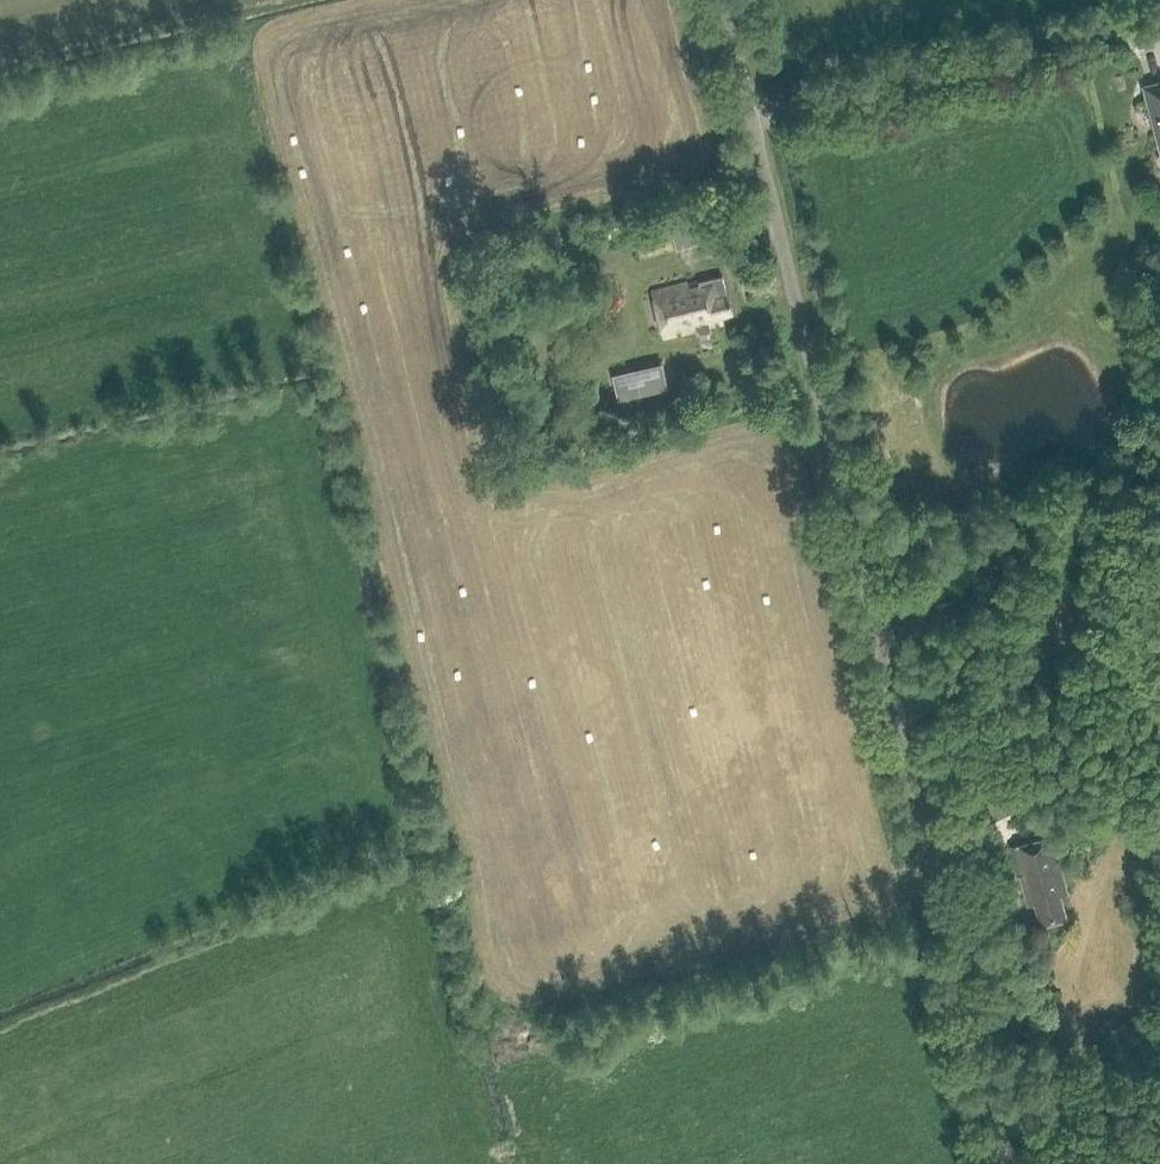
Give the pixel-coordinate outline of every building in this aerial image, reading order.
[(1144,92),(1159,154),(1159,88),(1144,92)] [(670,220),(678,244),(705,236),(698,212),(670,220)] [(722,324),(721,318),(731,316),(722,276),(654,293),(665,338),(722,324)] [(620,397),(669,385),(663,359),(613,370),(620,397)] [(1068,895),(1052,836),(1012,846),(1020,875),(1028,904),(1035,902),(1041,923),(1066,917),(1060,897),(1068,895)]
